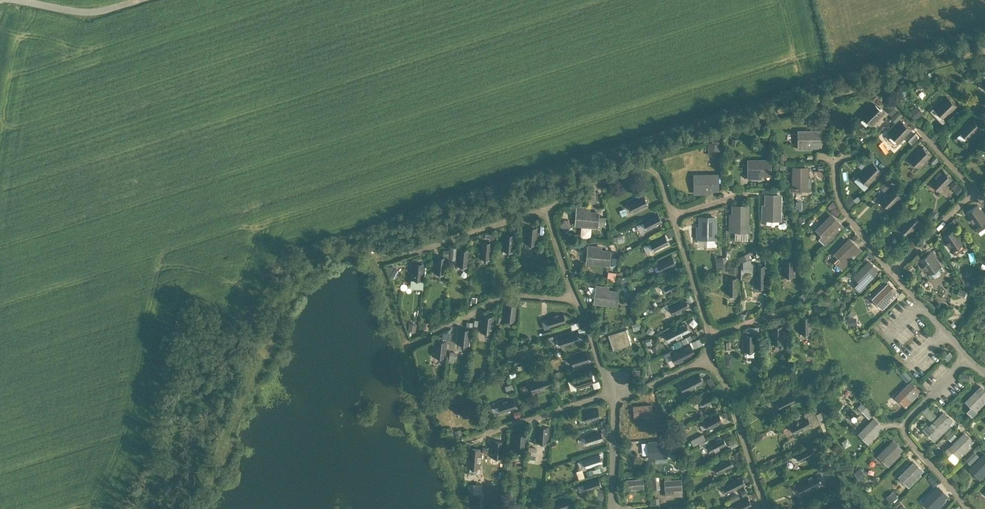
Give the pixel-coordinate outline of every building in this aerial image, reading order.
[(947,95),(934,108),(945,119),(958,107),(947,95)] [(873,102),(861,115),(872,126),(884,113),(873,102)] [(894,118),(901,112),(893,104),(887,110),(894,118)] [(971,117),(958,130),(969,141),(982,128),(971,117)] [(901,119),(888,132),(899,143),(912,130),(901,119)] [(821,131),(802,131),(802,144),(799,144),(799,148),(812,148),(812,145),(821,145),(821,131)] [(708,142),(708,154),(718,154),(718,142),(708,142)] [(921,145),(908,158),(919,169),(932,155),(921,145)] [(770,160),(751,160),(751,174),(749,174),(749,177),(756,177),(756,174),(770,174),(770,160)] [(872,160),(857,175),(868,186),(883,171),(872,160)] [(808,167),(794,167),(793,186),(807,186),(807,189),(810,189),(810,176),(808,176),(808,167)] [(942,168),(930,181),(941,192),(953,179),(942,168)] [(718,174),(699,175),(699,188),(696,188),(696,191),(704,191),(704,189),(718,188),(718,174)] [(957,181),(951,185),(957,192),(962,187),(957,181)] [(892,186),(879,199),(890,210),(903,197),(892,186)] [(851,204),(855,198),(849,194),(845,200),(851,204)] [(644,195),(628,202),(633,212),(649,205),(644,195)] [(767,195),(766,203),(764,203),(763,219),(774,219),(774,214),(780,214),(781,195),(767,195)] [(965,213),(975,228),(984,221),(984,214),(978,204),(965,213)] [(749,206),(734,206),(734,215),(730,215),(730,231),(734,231),(734,225),(747,225),(747,231),(750,231),(750,225),(747,225),(747,215),(749,215),(749,206)] [(590,209),(578,207),(576,224),(598,226),(599,213),(590,212),(590,209)] [(912,211),(897,226),(908,237),(923,222),(912,211)] [(658,212),(643,220),(648,230),(663,222),(658,212)] [(843,226),(832,215),(820,226),(825,231),(819,238),(826,244),(843,226)] [(715,217),(701,217),(701,231),(698,231),(698,238),(701,238),(701,236),(709,236),(709,240),(716,240),(716,236),(715,236),(715,217)] [(564,231),(571,227),(565,218),(559,222),(564,231)] [(539,227),(527,226),(526,243),(537,244),(539,227)] [(955,227),(942,236),(952,251),(965,242),(955,227)] [(516,234),(504,233),(503,251),(514,252),(516,234)] [(665,233),(649,241),(655,251),(670,244),(665,233)] [(850,238),(835,252),(840,258),(836,262),(842,269),(861,250),(850,238)] [(493,242),(482,241),(480,258),(491,259),(493,242)] [(601,247),(589,246),(588,249),(591,249),(590,257),(588,256),(587,262),(609,264),(610,251),(601,250),(601,247)] [(470,249),(459,248),(457,265),(469,266),(470,249)] [(739,254),(743,270),(753,267),(748,251),(739,254)] [(931,251),(918,260),(929,275),(941,266),(931,251)] [(447,256),(436,255),(435,272),(446,273),(447,256)] [(672,255),(656,262),(661,272),(677,265),(672,255)] [(795,259),(784,259),(783,276),(795,277),(795,259)] [(425,262),(413,261),(412,278),(423,279),(425,262)] [(869,261),(857,272),(862,278),(855,285),(861,291),(866,286),(864,284),(874,275),(872,272),(876,268),(869,261)] [(767,265),(756,265),(755,287),(766,288),(767,265)] [(614,279),(615,271),(608,270),(607,278),(614,279)] [(678,276),(663,283),(668,294),(683,286),(678,276)] [(739,277),(727,277),(727,294),(738,294),(739,277)] [(888,283),(877,294),(882,300),(879,303),(883,307),(893,297),(891,295),(896,290),(888,283)] [(618,291),(604,289),(604,286),(597,285),(596,289),(599,289),(597,302),(616,304),(618,291)] [(685,297),(669,304),(674,315),(690,307),(685,297)] [(518,304),(506,302),(504,319),(516,321),(518,304)] [(563,312),(547,317),(550,328),(567,322),(563,312)] [(494,316),(483,314),(481,332),(492,333),(494,316)] [(811,316),(800,316),(800,334),(811,334),(811,316)] [(686,321),(664,332),(669,342),(691,331),(686,321)] [(784,326),(772,325),(772,343),(783,343),(784,326)] [(471,327),(460,326),(458,343),(469,345),(471,327)] [(626,328),(609,334),(613,349),(631,343),(626,328)] [(577,330),(557,336),(561,347),(580,341),(577,330)] [(756,334),(744,334),(744,352),(756,352),(756,334)] [(700,337),(692,341),(695,347),(702,343),(700,337)] [(448,340),(437,338),(435,355),(446,357),(448,340)] [(691,343),(670,353),(675,364),(696,354),(691,343)] [(587,350),(571,355),(574,366),(590,361),(587,350)] [(590,372),(573,377),(577,388),(593,383),(590,372)] [(699,372),(684,380),(689,390),(704,382),(699,372)] [(549,375),(529,381),(533,392),(552,386),(549,375)] [(918,389),(911,381),(899,393),(904,398),(902,401),(906,405),(916,395),(914,393),(918,389)] [(969,397),(975,403),(967,410),(972,416),(977,411),(976,410),(984,401),(984,399),(984,398),(984,396),(984,390),(981,386),(969,397)] [(714,390),(699,397),(704,407),(719,400),(714,390)] [(792,392),(776,400),(781,410),(797,402),(792,392)] [(513,397),(497,402),(500,413),(517,407),(513,397)] [(473,399),(456,404),(460,415),(476,410),(473,399)] [(862,400),(856,406),(868,417),(874,411),(862,400)] [(651,404),(634,405),(635,416),(652,415),(651,404)] [(927,405),(922,410),(930,419),(936,413),(927,405)] [(598,407),(581,412),(585,422),(601,417),(598,407)] [(944,411),(929,426),(935,431),(931,435),(935,439),(950,423),(948,421),(951,419),(944,411)] [(718,412),(703,420),(708,430),(723,422),(718,412)] [(807,415),(790,424),(795,434),(812,425),(807,415)] [(874,418),(862,430),(868,435),(865,438),(869,442),(879,432),(877,430),(881,425),(874,418)] [(550,426),(538,425),(537,442),(548,443),(550,426)] [(601,429),(584,434),(588,445),(604,440),(601,429)] [(527,433),(515,432),(514,449),(525,450),(527,433)] [(964,433),(950,447),(959,456),(965,451),(965,452),(972,445),(969,442),(971,440),(964,433)] [(722,435),(707,442),(712,453),(728,445),(722,435)] [(504,440),(493,439),(491,456),(503,457),(504,440)] [(666,439),(648,441),(649,452),(667,450),(666,439)] [(893,440),(882,452),(887,457),(884,460),(888,464),(898,454),(896,452),(901,448),(893,440)] [(811,444),(796,452),(801,462),(816,455),(811,444)] [(481,447),(470,446),(468,467),(480,468),(481,447)] [(973,449),(965,458),(970,463),(978,453),(973,449)] [(600,452),(583,457),(587,468),(603,463),(600,452)] [(973,465),(979,471),(976,473),(980,477),(984,472),(984,454),(973,465)] [(729,456),(714,464),(719,474),(734,466),(729,456)] [(914,461),(902,473),(908,478),(905,481),(909,485),(919,475),(917,473),(921,469),(914,461)] [(860,466),(854,471),(859,478),(865,473),(860,466)] [(816,473),(799,482),(804,492),(821,484),(816,473)] [(741,474),(722,484),(727,494),(746,485),(741,474)] [(599,475),(582,480),(586,491),(602,486),(599,475)] [(644,477),(626,478),(627,489),(644,488),(644,477)] [(682,478),(664,479),(665,490),(683,489),(682,478)] [(927,498),(932,504),(929,506),(932,508),(935,508),(944,500),(941,498),(946,494),(939,487),(927,498)] [(884,496),(890,502),(897,495),(892,489),(884,496)] [(551,501),(553,508),(564,508),(571,507),(567,496),(551,501)] [(732,503),(735,508),(747,508),(753,506),(748,496),(732,503)] [(813,506),(815,508),(832,508),(834,508),(829,498),(813,506)]
